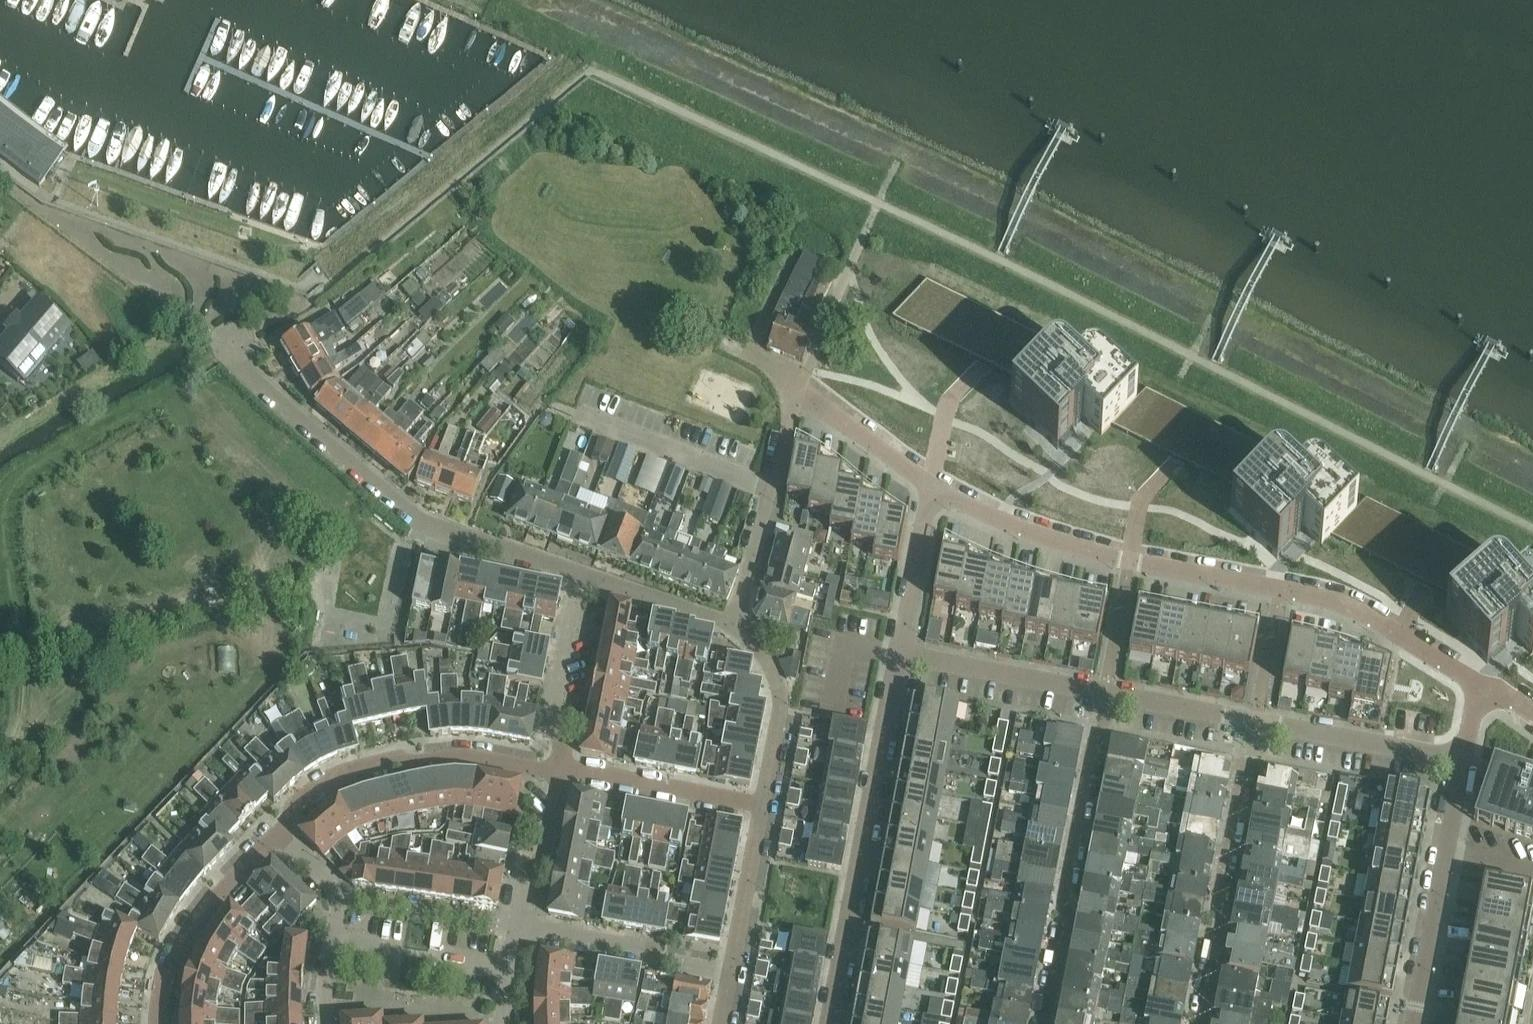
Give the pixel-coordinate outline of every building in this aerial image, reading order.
[(39,187),(68,148),(0,97),(0,158),(39,187)] [(802,310),(825,263),(805,253),(795,274),(774,317),(778,319),(767,349),(784,355),(795,325),(802,310)] [(826,263),(825,263),(802,310),(817,317),(839,270),(826,264),(826,263)] [(903,303),(890,316),(945,343),(1024,383),(1058,352),(1063,346),(998,314),(926,278),(903,303)] [(410,298),(418,291),(409,281),(401,288),(410,298)] [(426,300),(418,291),(410,298),(418,307),(426,300)] [(347,326),(358,317),(369,307),(359,296),(337,314),(347,326)] [(443,309),(434,299),(418,314),(427,324),(443,309)] [(17,317),(12,323),(47,353),(66,331),(64,329),(67,326),(40,303),(37,306),(35,305),(22,321),(17,317)] [(342,333),(344,332),(334,314),(280,345),(291,363),(342,333)] [(359,319),(349,327),(348,328),(353,334),(364,324),(359,319)] [(0,347),(0,367),(17,382),(20,379),(27,384),(46,361),(43,358),(47,353),(12,323),(6,330),(11,334),(0,347)] [(815,332),(795,325),(784,355),(804,362),(815,332)] [(346,340),(342,333),(291,363),(301,380),(338,357),(333,348),(346,340)] [(401,347),(413,361),(426,350),(415,336),(401,347)] [(338,357),(301,380),(310,397),(337,380),(332,371),(362,353),(358,345),(338,357)] [(101,362),(93,351),(85,357),(93,367),(101,362)] [(1024,383),(1006,401),(1057,450),(1062,445),(1073,433),(1074,431),(1072,429),(1082,419),(1083,419),(1101,436),(1111,426),(1136,399),(1112,377),(1100,365),(1082,367),(1079,371),(1058,352),(1024,383)] [(504,364),(494,371),(501,383),(512,375),(504,364)] [(322,395),(314,403),(316,405),(331,418),(369,373),(363,368),(346,389),(341,384),(328,392),(324,397),(322,395)] [(399,371),(388,382),(394,387),(404,375),(399,371)] [(383,385),(369,373),(331,418),(346,430),(383,385)] [(391,392),(383,385),(346,430),(360,443),(381,418),(374,412),(391,392)] [(1136,399),(1111,426),(1190,466),(1244,493),(1266,473),(1278,461),(1283,456),(1217,423),(1146,388),(1136,399)] [(388,409),(381,418),(360,443),(375,455),(417,408),(410,401),(397,417),(388,409)] [(424,413),(417,408),(375,455),(390,468),(411,443),(404,437),(424,413)] [(493,409),(477,428),(487,436),(503,417),(493,409)] [(429,423),(411,443),(390,468),(406,481),(406,480),(408,482),(415,473),(414,472),(418,467),(424,454),(422,452),(426,448),(419,443),(433,427),(429,423)] [(449,427),(447,433),(437,458),(427,455),(415,484),(434,491),(446,462),(458,430),(449,427)] [(446,462),(434,491),(452,498),(475,440),(480,441),(482,439),(467,434),(455,466),(446,462)] [(607,463),(616,444),(599,436),(590,455),(607,463)] [(484,440),(482,439),(480,441),(475,440),(452,498),(471,505),(482,476),(472,472),(484,440)] [(618,445),(609,471),(627,478),(637,452),(618,445)] [(809,511),(819,455),(795,451),(787,496),(810,500),(808,511),(809,511)] [(819,455),(809,511),(832,516),(829,528),(830,528),(841,470),(818,466),(820,455),(819,455)] [(655,496),(667,464),(647,456),(634,488),(655,496)] [(1244,493),(1226,511),(1277,560),(1282,554),(1293,543),(1294,541),(1293,540),(1293,539),(1292,538),(1302,528),(1303,529),(1303,528),(1321,546),(1330,536),(1356,509),(1355,508),(1332,486),(1321,476),(1302,477),(1299,480),(1278,461),(1266,473),(1244,493)] [(580,463),(577,470),(572,484),(553,536),(576,544),(589,510),(575,505),(589,466),(580,463)] [(685,471),(667,464),(655,496),(672,503),(685,471)] [(554,497),(543,493),(530,527),(553,536),(572,484),(577,470),(566,466),(554,497)] [(841,470),(830,528),(853,533),(851,544),(852,544),(862,487),(840,483),(842,470),(841,470)] [(515,482),(500,476),(491,499),(506,505),(515,482)] [(714,481),(713,481),(705,478),(699,492),(709,496),(714,481)] [(714,481),(709,496),(701,516),(714,521),(714,523),(718,525),(732,488),(714,481)] [(519,484),(506,518),(530,527),(543,493),(519,484)] [(863,487),(862,487),(852,544),(874,548),(872,558),(873,558),(884,503),(861,499),(863,487)] [(1356,509),(1330,536),(1351,546),(1456,599),(1494,565),(1497,563),(1366,498),(1365,498),(1355,508),(1356,509)] [(589,510),(576,544),(599,553),(612,516),(617,504),(609,501),(604,515),(589,510)] [(884,503),(873,558),(898,563),(906,517),(883,513),(885,503),(884,503)] [(647,515),(617,504),(612,516),(599,553),(628,564),(629,565),(644,522),(647,515)] [(664,543),(653,574),(677,583),(693,540),(678,535),(684,519),(683,519),(684,515),(677,513),(676,516),(674,516),(664,543)] [(657,519),(647,515),(644,522),(629,565),(653,574),(664,543),(650,537),(657,519)] [(778,538),(769,569),(803,577),(811,547),(810,546),(813,536),(792,530),(789,541),(778,538)] [(701,543),(693,540),(677,583),(701,591),(716,549),(708,546),(704,558),(697,555),(701,543)] [(726,553),(716,549),(701,591),(727,601),(738,570),(722,564),(726,553)] [(957,608),(966,557),(942,553),(933,598),(957,603),(956,608),(957,608)] [(967,558),(966,557),(957,608),(979,612),(978,616),(979,617),(989,567),(966,563),(967,558)] [(461,567),(442,563),(435,596),(454,600),(461,567)] [(422,568),(421,572),(422,577),(425,580),(429,581),(434,580),(437,577),(438,572),(437,568),(434,565),(429,564),(425,565),(422,568)] [(1494,565),(1456,599),(1441,612),(1487,664),(1506,647),(1504,645),(1516,635),(1532,654),(1532,653),(1532,580),(1527,578),(1514,589),(1494,565)] [(461,566),(461,567),(454,600),(467,602),(464,613),(462,624),(461,624),(458,643),(466,645),(469,626),(478,628),(481,616),(472,615),(482,570),(461,566)] [(990,567),(989,567),(979,617),(1002,621),(1001,624),(1002,624),(1012,576),(989,571),(990,567)] [(769,569),(765,587),(798,596),(812,600),(815,590),(800,587),(803,577),(769,569)] [(501,574),(482,570),(472,615),(481,616),(483,606),(494,608),(501,574)] [(501,574),(494,608),(504,610),(500,630),(510,632),(521,578),(501,574)] [(1012,576),(1002,624),(1025,629),(1025,631),(1026,631),(1035,583),(1012,579),(1013,576),(1012,576)] [(521,578),(510,632),(519,634),(523,614),(534,616),(540,583),(521,578)] [(534,616),(532,627),(530,635),(539,637),(543,618),(554,621),(561,587),(540,583),(534,616)] [(1035,583),(1026,631),(1048,635),(1048,637),(1049,637),(1058,590),(1035,586),(1035,584),(1035,583)] [(827,600),(835,602),(838,587),(830,585),(827,600)] [(798,596),(765,587),(761,586),(754,615),(757,620),(769,623),(777,599),(795,605),(798,596)] [(1059,590),(1058,590),(1049,637),(1072,641),(1071,642),(1072,642),(1081,596),(1058,592),(1059,590)] [(1082,596),(1081,596),(1072,642),(1097,646),(1105,601),(1082,596)] [(794,611),(795,605),(777,599),(769,623),(789,628),(806,632),(810,615),(794,611)] [(831,621),(835,602),(827,600),(823,619),(831,621)] [(611,602),(604,634),(632,640),(635,629),(642,630),(640,642),(648,644),(652,622),(629,618),(631,606),(611,602)] [(1153,657),(1162,612),(1137,607),(1129,652),(1153,657)] [(1185,616),(1162,612),(1153,657),(1177,661),(1185,616)] [(654,615),(652,622),(648,644),(647,648),(658,651),(654,670),(663,672),(666,656),(674,621),(675,619),(654,615)] [(1209,621),(1185,616),(1177,661),(1201,666),(1209,621)] [(694,625),(674,621),(666,656),(678,658),(676,668),(674,679),(682,681),(684,670),(693,628),(694,625)] [(1209,621),(1201,666),(1224,670),(1233,625),(1209,621)] [(942,627),(929,625),(927,641),(939,643),(942,627)] [(1233,625),(1224,670),(1249,675),(1257,630),(1233,625)] [(713,632),(693,628),(684,670),(682,681),(682,684),(689,685),(693,664),(706,666),(713,632)] [(604,634),(600,654),(634,661),(638,642),(640,642),(642,630),(635,629),(632,640),(604,634)] [(470,632),(467,649),(474,650),(477,633),(470,632)] [(1291,636),(1282,681),(1306,686),(1314,644),(1315,641),(1291,636)] [(484,645),(483,653),(545,665),(549,645),(516,638),(513,650),(484,645)] [(1306,686),(1306,689),(1329,694),(1337,652),(1338,648),(1314,644),(1306,686)] [(1351,701),(1348,722),(1379,728),(1391,666),(1392,660),(1367,649),(1363,647),(1361,656),(1360,661),(1352,702),(1351,701)] [(545,665),(483,653),(478,652),(476,660),(510,667),(508,679),(541,686),(545,665)] [(790,679),(796,681),(797,674),(801,654),(794,652),(789,674),(790,679)] [(1329,694),(1329,697),(1351,701),(1352,702),(1360,661),(1361,656),(1337,652),(1329,694)] [(347,655),(353,682),(355,692),(341,695),(348,717),(351,728),(370,723),(360,680),(358,668),(355,653),(347,655)] [(600,654),(596,674),(630,681),(632,670),(643,672),(645,663),(634,661),(600,654)] [(712,655),(710,667),(706,666),(705,674),(726,678),(748,683),(752,663),(712,655)] [(407,657),(399,659),(401,671),(408,715),(428,712),(428,701),(425,678),(411,680),(407,657)] [(395,683),(383,685),(389,719),(408,715),(401,671),(399,659),(391,660),(393,673),(395,683)] [(365,666),(358,668),(360,680),(370,723),(389,719),(383,685),(370,688),(365,666)] [(630,681),(596,674),(592,694),(626,701),(629,689),(654,694),(656,686),(630,681)] [(457,676),(450,677),(451,734),(470,734),(473,699),(459,699),(458,687),(457,676)] [(428,701),(428,712),(430,736),(451,734),(450,677),(441,677),(442,688),(443,700),(428,701)] [(488,701),(473,699),(470,734),(490,736),(499,678),(492,677),(490,690),(488,701)] [(507,679),(499,678),(490,736),(509,740),(516,706),(504,703),(505,692),(507,679)] [(724,690),(713,688),(702,686),(700,694),(730,700),(730,699),(757,705),(761,685),(748,683),(726,678),(724,690)] [(680,689),(682,681),(674,680),(671,696),(685,699),(686,690),(680,689)] [(516,706),(509,740),(529,744),(536,710),(524,707),(526,696),(528,688),(519,686),(516,706)] [(1230,688),(1230,701),(1246,702),(1246,689),(1230,688)] [(626,701),(592,694),(588,714),(622,720),(625,709),(635,711),(634,716),(639,717),(642,704),(626,701)] [(909,717),(954,726),(958,702),(925,696),(924,700),(913,698),(909,717)] [(711,703),(709,716),(761,727),(765,706),(757,705),(730,699),(730,700),(728,711),(718,709),(719,705),(711,703)] [(333,722),(330,712),(326,700),(317,703),(322,715),(325,725),(337,757),(357,751),(351,728),(348,717),(333,722)] [(662,734),(655,768),(675,772),(684,728),(677,726),(675,736),(669,735),(674,714),(659,710),(656,722),(664,724),(662,734)] [(311,731),(306,722),(300,711),(292,716),(299,726),(320,765),(337,757),(325,725),(311,731)] [(622,720),(588,714),(585,734),(634,744),(637,730),(632,729),(631,735),(620,733),(622,720)] [(286,719),(292,730),(297,739),(284,747),(304,775),(320,765),(299,726),(292,716),(286,719)] [(761,727),(709,716),(708,730),(713,730),(714,727),(726,729),(723,741),(757,746),(761,727)] [(909,717),(909,720),(905,740),(949,748),(954,726),(909,717)] [(684,728),(675,772),(695,776),(702,742),(690,739),(692,729),(694,720),(686,718),(684,728)] [(1020,735),(1020,732),(1014,730),(1011,743),(1018,744),(1077,756),(1081,736),(1079,735),(1080,728),(1043,721),(1042,727),(1045,728),(1045,729),(1037,727),(1036,735),(1027,734),(1027,737),(1020,735)] [(641,730),(635,764),(655,768),(662,734),(664,724),(656,722),(654,732),(641,730)] [(834,722),(830,744),(862,750),(866,728),(834,722)] [(996,734),(1006,736),(1008,724),(998,722),(996,734)] [(801,730),(799,729),(799,731),(800,731),(799,737),(798,737),(798,738),(799,739),(799,738),(811,741),(812,732),(801,730)] [(634,744),(585,734),(580,754),(614,760),(617,749),(628,751),(627,755),(632,756),(634,744)] [(1002,755),(1006,736),(996,734),(992,753),(1002,755)] [(257,740),(251,746),(259,754),(288,788),(304,775),(284,747),(272,757),(257,740)] [(905,740),(905,743),(901,763),(945,771),(949,748),(905,740)] [(723,741),(721,750),(710,748),(711,744),(706,743),(703,756),(753,766),(757,746),(723,741)] [(1146,748),(1113,742),(1109,761),(1167,772),(1169,765),(1144,760),(1146,748)] [(862,750),(830,744),(826,764),(859,770),(862,750)] [(1077,756),(1018,744),(1016,753),(1041,758),(1039,769),(1073,776),(1077,756)] [(259,754),(251,746),(245,751),(253,760),(260,767),(250,778),(268,797),(274,803),(288,788),(259,754)] [(794,757),(794,758),(807,760),(809,752),(797,750),(796,750),(795,751),(796,751),(795,757),(794,757)] [(250,778),(236,764),(228,756),(223,761),(238,778),(230,787),(255,811),(268,797),(250,778)] [(753,766),(703,756),(701,769),(706,770),(707,766),(718,768),(715,780),(749,786),(753,766)] [(807,760),(794,758),(794,759),(795,759),(794,765),(793,765),(792,766),(794,766),(806,768),(807,760)] [(991,760),(988,775),(998,777),(1001,762),(991,760)] [(1170,761),(1169,765),(1167,772),(1167,775),(1226,787),(1230,767),(1194,760),(1191,772),(1176,769),(1177,763),(1170,761)] [(1109,761),(1105,780),(1140,787),(1141,777),(1166,782),(1167,775),(1167,772),(1109,761)] [(901,763),(900,765),(896,786),(941,794),(945,771),(901,763)] [(859,770),(826,764),(823,784),(855,790),(859,770)] [(1014,764),(1012,772),(1012,775),(1005,773),(1003,782),(1070,795),(1073,776),(1039,769),(1037,779),(1023,777),(1025,766),(1014,764)] [(1526,777),(1526,776),(1508,770),(1507,775),(1495,771),(1480,817),(1514,829),(1513,833),(1532,839),(1532,779),(1526,777)] [(1297,778),(1262,771),(1258,791),(1319,803),(1321,792),(1299,787),(1299,790),(1295,789),(1297,778)] [(446,774),(432,776),(437,808),(446,808),(456,805),(455,773),(446,774)] [(472,807),(478,774),(455,773),(456,805),(464,806),(461,822),(469,823),(472,807)] [(500,779),(478,774),(472,807),(485,809),(483,820),(491,821),(500,779)] [(1167,775),(1166,782),(1164,792),(1163,794),(1174,796),(1174,795),(1170,795),(1172,786),(1188,789),(1187,799),(1222,806),(1226,787),(1167,775)] [(432,776),(410,780),(418,811),(429,809),(437,808),(432,776)] [(500,779),(491,821),(500,823),(501,813),(515,816),(521,783),(500,779)] [(410,780),(387,785),(394,816),(418,811),(410,780)] [(1140,787),(1105,780),(1101,800),(1160,811),(1163,794),(1164,792),(1156,791),(1154,800),(1138,797),(1140,787)] [(204,781),(198,786),(240,826),(255,811),(230,787),(221,797),(212,789),(204,781)] [(986,782),(983,798),(994,800),(997,784),(986,782)] [(1070,795),(1003,782),(1002,790),(1009,791),(1008,792),(1033,797),(1031,808),(1066,815),(1070,795)] [(1426,818),(1428,810),(1430,795),(1419,793),(1420,789),(1387,783),(1383,801),(1372,798),(1370,808),(1426,818)] [(855,790),(823,784),(819,804),(851,810),(855,790)] [(394,816),(387,785),(363,791),(374,822),(394,816)] [(240,826),(198,786),(193,791),(202,800),(209,808),(201,816),(206,822),(226,840),(240,826)] [(896,786),(896,787),(892,809),(936,817),(941,794),(896,786)] [(1338,786),(1335,801),(1344,803),(1347,788),(1338,786)] [(787,797),(786,798),(800,800),(801,792),(789,790),(788,790),(788,791),(789,791),(787,798),(787,797)] [(363,791),(339,800),(355,829),(363,827),(374,822),(363,791)] [(1258,791),(1254,810),(1290,817),(1292,805),(1310,808),(1307,821),(1315,822),(1319,803),(1258,791)] [(573,793),(569,813),(621,825),(623,814),(604,811),(606,799),(573,793)] [(1163,794),(1160,811),(1160,814),(1219,825),(1222,807),(1223,807),(1223,806),(1222,806),(1187,799),(1184,810),(1172,807),(1174,796),(1163,794)] [(800,800),(786,798),(786,799),(787,799),(786,805),(785,805),(785,806),(786,807),(786,806),(798,808),(800,800)] [(339,800),(318,815),(353,861),(355,860),(357,863),(359,854),(352,846),(345,836),(355,829),(339,800)] [(1160,811),(1101,800),(1097,820),(1131,825),(1133,817),(1148,820),(1146,828),(1157,830),(1160,814),(1160,811)] [(1344,803),(1335,801),(1332,817),(1341,819),(1344,803)] [(647,807),(627,803),(621,837),(634,840),(629,864),(637,865),(641,841),(647,807)] [(819,804),(815,824),(847,830),(851,810),(819,804)] [(982,804),(979,820),(989,822),(992,806),(982,804)] [(668,811),(647,807),(641,841),(653,843),(651,854),(659,855),(668,811)] [(1029,820),(1006,815),(998,814),(996,822),(1001,823),(1003,823),(1062,835),(1066,815),(1031,808),(1029,820)] [(1426,818),(1370,808),(1381,810),(1377,832),(1422,841),(1426,818)] [(892,809),(892,810),(888,832),(932,840),(936,817),(892,809)] [(1254,811),(1250,830),(1311,842),(1315,822),(1307,821),(1305,833),(1287,829),(1290,817),(1254,810),(1254,811)] [(659,855),(651,854),(649,867),(664,871),(669,846),(681,849),(687,815),(668,811),(659,855)] [(569,813),(568,813),(564,834),(565,834),(598,840),(600,828),(619,832),(621,825),(569,813)] [(1160,814),(1157,830),(1156,832),(1165,834),(1167,825),(1182,827),(1180,837),(1215,844),(1219,825),(1160,814)] [(353,861),(318,815),(299,833),(324,857),(331,849),(346,868),(353,861)] [(705,831),(695,829),(695,824),(690,823),(688,836),(738,845),(742,825),(708,819),(705,831)] [(476,839),(465,837),(448,833),(446,840),(468,845),(465,858),(470,858),(474,859),(475,855),(489,857),(487,871),(498,873),(500,862),(505,863),(511,835),(502,833),(504,824),(500,823),(491,821),(483,820),(481,828),(478,827),(476,839)] [(1097,820),(1094,839),(1153,849),(1156,832),(1157,830),(1146,828),(1144,841),(1130,838),(1132,827),(1131,827),(1131,825),(1097,820)] [(206,822),(199,829),(193,836),(218,860),(232,845),(226,840),(206,822)] [(1003,823),(1001,833),(1025,838),(1023,847),(1058,854),(1062,835),(1003,823)] [(847,830),(815,824),(811,845),(844,851),(847,830)] [(1340,825),(1330,824),(1327,839),(1337,841),(1340,825)] [(988,829),(978,827),(975,843),(985,845),(988,829)] [(779,837),(779,838),(792,841),(794,833),(782,830),(781,830),(780,831),(781,831),(780,838),(779,837)] [(1311,842),(1250,830),(1247,849),(1282,857),(1299,861),(1308,863),(1313,842),(1311,842)] [(888,832),(883,854),(928,863),(932,840),(888,832)] [(1156,832),(1153,849),(1152,852),(1152,853),(1211,864),(1215,846),(1215,844),(1180,837),(1177,851),(1169,849),(1170,846),(1167,846),(1169,837),(1165,836),(1165,834),(1156,832)] [(1377,832),(1373,855),(1417,863),(1422,841),(1377,832)] [(565,834),(561,854),(612,863),(614,854),(596,851),(598,840),(565,834)] [(187,842),(179,851),(178,851),(204,874),(204,875),(211,868),(210,868),(218,860),(193,836),(187,842)] [(738,845),(688,836),(685,849),(690,850),(691,846),(702,848),(700,859),(734,865),(738,845)] [(137,837),(132,843),(146,854),(151,848),(137,837)] [(377,868),(374,890),(394,893),(401,837),(393,839),(390,857),(379,855),(377,868)] [(401,837),(394,893),(413,896),(418,861),(406,859),(410,837),(402,837),(401,837)] [(792,841),(779,838),(779,839),(780,839),(779,845),(778,845),(777,846),(779,847),(779,846),(791,849),(792,841)] [(1094,839),(1090,857),(1135,866),(1138,849),(1152,852),(1153,849),(1094,839)] [(990,850),(988,861),(1054,874),(1058,854),(1023,847),(1021,857),(1011,855),(1013,846),(992,842),(991,845),(998,846),(997,852),(990,850)] [(429,862),(418,861),(413,896),(433,899),(441,845),(441,844),(432,843),(429,862)] [(355,860),(353,861),(346,868),(341,873),(353,886),(353,887),(374,890),(377,868),(367,867),(370,844),(360,846),(359,854),(357,863),(355,860)] [(441,845),(433,899),(453,901),(458,867),(446,865),(447,855),(453,856),(454,848),(441,845)] [(844,851),(811,845),(807,866),(840,872),(844,851)] [(1335,848),(1326,846),(1323,861),(1332,863),(1335,848)] [(152,848),(147,854),(191,890),(204,874),(178,851),(169,862),(160,855),(152,848)] [(973,849),(970,865),(980,867),(984,851),(973,849)] [(1246,850),(1243,869),(1304,881),(1308,863),(1299,861),(1297,870),(1280,867),(1282,857),(1247,849),(1247,850),(1246,849),(1246,850)] [(1152,853),(1149,870),(1148,872),(1158,874),(1160,865),(1173,867),(1171,877),(1207,884),(1211,864),(1152,853)] [(191,890),(147,854),(142,861),(160,875),(152,885),(151,885),(179,906),(191,890)] [(561,854),(556,873),(556,874),(590,879),(592,867),(611,871),(612,863),(561,854)] [(883,854),(879,877),(923,886),(928,863),(883,854)] [(475,855),(474,859),(478,860),(476,870),(477,870),(472,904),(496,908),(503,873),(498,873),(487,871),(489,857),(475,855)] [(1373,855),(1369,877),(1413,886),(1417,863),(1373,855)] [(1135,866),(1090,857),(1086,877),(1145,888),(1148,872),(1149,870),(1137,868),(1135,877),(1133,876),(1132,878),(1122,876),(1124,865),(1134,867),(1135,866)] [(469,868),(458,867),(453,901),(472,904),(477,870),(476,870),(478,860),(474,859),(470,858),(469,868)] [(698,870),(687,868),(688,863),(683,862),(680,875),(730,885),(734,865),(700,859),(698,870)] [(1054,874),(988,861),(986,872),(992,874),(990,882),(1001,883),(1002,873),(1018,876),(1016,887),(1051,894),(1054,874)] [(248,887),(255,895),(240,911),(247,917),(286,876),(272,862),(248,887)] [(626,868),(624,882),(622,892),(609,889),(603,924),(623,928),(634,870),(626,868)] [(1331,870),(1321,868),(1318,884),(1328,886),(1331,870)] [(1243,869),(1239,888),(1274,896),(1277,882),(1303,887),(1304,881),(1243,869)] [(642,871),(634,870),(623,928),(643,931),(649,896),(638,894),(642,871)] [(104,872),(102,874),(99,877),(168,922),(179,906),(151,885),(144,897),(104,872)] [(976,889),(979,874),(969,872),(966,887),(976,889)] [(1148,872),(1145,888),(1145,892),(1203,904),(1207,886),(1207,885),(1207,884),(1171,877),(1169,889),(1153,887),(1155,875),(1158,876),(1158,874),(1148,872)] [(556,874),(556,873),(552,894),(553,894),(602,903),(605,890),(599,888),(598,894),(588,891),(590,879),(556,874)] [(653,873),(649,896),(643,931),(663,935),(666,922),(667,914),(669,906),(670,900),(658,898),(662,875),(653,873)] [(730,885),(680,875),(678,884),(695,887),(693,898),(726,905),(730,885)] [(301,890),(286,876),(247,917),(254,924),(269,908),(277,915),(301,890)] [(99,877),(99,878),(95,884),(135,910),(127,924),(137,930),(159,941),(168,922),(99,877)] [(919,909),(923,886),(879,877),(875,900),(919,909)] [(1086,877),(1083,896),(1117,903),(1119,891),(1136,895),(1134,906),(1142,908),(1143,899),(1145,892),(1145,888),(1086,877)] [(1369,877),(1365,900),(1409,908),(1413,886),(1369,877)] [(1483,880),(1479,905),(1526,914),(1531,889),(1483,880)] [(989,893),(987,902),(988,902),(1047,913),(1051,894),(1016,887),(1013,898),(989,893)] [(1239,890),(1235,908),(1304,922),(1306,915),(1272,907),(1274,896),(1239,888),(1239,889),(1238,890),(1239,890)] [(277,915),(270,922),(262,930),(268,936),(283,920),(292,929),(316,904),(301,890),(277,915)] [(1326,892),(1317,891),(1314,906),(1323,908),(1326,892)] [(1145,892),(1143,899),(1166,903),(1164,917),(1199,924),(1203,904),(1145,892)] [(553,894),(548,914),(582,920),(585,908),(595,910),(594,914),(599,915),(602,903),(553,894)] [(975,896),(965,894),(962,910),(972,912),(975,896)] [(1117,903),(1083,896),(1079,916),(1138,927),(1138,924),(1140,918),(1115,914),(1117,903)] [(669,906),(667,914),(723,925),(726,905),(693,898),(690,910),(669,906)] [(915,932),(919,909),(875,900),(870,924),(915,932)] [(1365,900),(1360,922),(1405,931),(1409,908),(1365,900)] [(987,902),(984,921),(990,923),(993,911),(1011,915),(1008,926),(1043,933),(1047,913),(988,902),(987,902)] [(256,929),(230,905),(214,926),(251,953),(247,960),(255,965),(265,950),(249,939),(256,929)] [(1479,905),(1474,930),(1521,939),(1526,914),(1479,905)] [(1235,908),(1231,927),(1266,935),(1269,923),(1284,926),(1282,932),(1296,935),(1296,934),(1302,935),(1304,922),(1235,908)] [(100,928),(64,915),(63,914),(56,922),(87,934),(87,932),(130,947),(137,930),(127,924),(107,913),(100,928)] [(1322,915),(1312,913),(1309,928),(1318,930),(1322,915)] [(667,914),(666,922),(687,926),(684,938),(719,945),(723,925),(667,914)] [(971,918),(960,916),(957,932),(967,934),(971,918)] [(1138,927),(1079,916),(1075,936),(1109,942),(1111,933),(1136,937),(1137,932),(1138,927)] [(1138,924),(1138,927),(1137,932),(1196,944),(1199,925),(1200,925),(1200,924),(1199,924),(1164,917),(1161,929),(1138,924)] [(990,923),(984,921),(980,941),(1039,953),(1043,933),(1008,926),(1007,936),(990,933),(992,924),(990,924),(990,923)] [(87,934),(56,922),(47,931),(72,940),(73,936),(95,943),(90,957),(124,966),(130,947),(87,932),(87,934)] [(1405,931),(1360,922),(1356,944),(1401,953),(1405,931)] [(214,926),(201,947),(231,963),(239,954),(247,960),(251,953),(214,926)] [(1231,929),(1227,947),(1287,959),(1290,946),(1283,945),(1282,950),(1264,946),(1266,935),(1231,927),(1231,928),(1231,929)] [(1474,930),(1469,955),(1517,964),(1521,939),(1474,930)] [(1137,932),(1136,937),(1136,938),(1159,943),(1156,958),(1192,964),(1196,944),(1137,932)] [(790,933),(786,955),(823,962),(827,940),(795,934),(790,933)] [(868,934),(868,936),(864,957),(908,966),(913,943),(868,934)] [(1317,937),(1308,935),(1304,951),(1314,953),(1317,937)] [(1109,942),(1075,936),(1071,954),(1130,966),(1133,954),(1134,948),(1123,946),(1122,952),(1128,953),(1128,956),(1107,952),(1109,942)] [(281,963),(272,962),(265,961),(259,970),(266,971),(270,971),(302,973),(307,939),(285,937),(281,963)] [(761,942),(760,941),(760,943),(759,949),(758,949),(758,950),(759,951),(759,950),(771,953),(773,944),(761,942)] [(1039,953),(980,941),(978,950),(1003,955),(1001,966),(1035,972),(1039,953)] [(1356,944),(1352,967),(1396,975),(1401,953),(1356,944)] [(231,963),(201,947),(191,968),(243,989),(246,979),(227,973),(231,964),(231,963)] [(1287,959),(1227,947),(1223,968),(1259,975),(1262,962),(1279,965),(1277,974),(1284,976),(1287,959)] [(27,953),(18,963),(42,969),(46,969),(76,977),(120,986),(124,967),(124,966),(90,957),(87,972),(65,969),(65,968),(52,965),(53,962),(36,959),(37,954),(27,953)] [(541,954),(537,975),(571,980),(593,983),(594,975),(572,972),(574,960),(541,954)] [(1130,966),(1071,954),(1067,974),(1101,981),(1103,971),(1128,976),(1130,966)] [(1133,954),(1130,966),(1128,976),(1128,977),(1187,989),(1190,970),(1191,970),(1191,969),(1155,963),(1152,973),(1140,971),(1143,957),(1133,954)] [(783,971),(782,975),(819,982),(823,962),(786,955),(785,958),(790,959),(787,972),(783,971)] [(1469,955),(1467,965),(1465,980),(1512,989),(1517,964),(1469,955)] [(864,957),(864,958),(860,980),(904,988),(908,966),(864,957)] [(963,960),(952,958),(949,974),(959,976),(963,960)] [(1312,960),(1303,958),(1300,973),(1309,975),(1312,960)] [(754,970),(768,972),(769,964),(757,962),(756,961),(756,963),(757,963),(755,969),(754,970)] [(42,969),(18,963),(14,967),(52,973),(50,982),(62,984),(62,985),(84,988),(83,1001),(117,1005),(120,986),(76,977),(46,969),(42,969)] [(600,964),(595,992),(594,998),(606,1000),(605,1010),(603,1020),(611,1021),(620,967),(600,964)] [(998,977),(981,973),(967,971),(966,979),(972,980),(1031,992),(1035,972),(1001,966),(998,977)] [(620,967),(611,1021),(618,1023),(622,1003),(634,1005),(640,971),(620,967)] [(1396,975),(1352,967),(1348,990),(1392,999),(1396,975)] [(243,989),(191,968),(190,968),(184,991),(184,992),(217,1000),(221,990),(240,997),(243,989)] [(766,980),(768,972),(754,970),(755,971),(754,977),(753,977),(753,978),(754,978),(766,980)] [(266,971),(266,983),(251,982),(248,988),(247,993),(266,993),(301,994),(302,994),(303,973),(302,973),(270,971),(266,971)] [(1222,974),(1219,993),(1271,1003),(1278,1005),(1287,1007),(1291,986),(1272,982),(1269,996),(1256,993),(1259,980),(1222,973),(1222,974)] [(1101,981),(1067,974),(1064,994),(1123,1005),(1124,999),(1126,987),(1120,986),(1118,994),(1110,992),(1109,995),(1100,993),(1102,982),(1101,982),(1101,981)] [(571,980),(537,975),(536,977),(536,998),(593,1001),(594,998),(595,992),(571,991),(571,980)] [(783,996),(815,1002),(819,982),(782,975),(778,995),(783,996)] [(676,977),(673,990),(655,987),(655,983),(643,980),(641,992),(656,995),(707,1005),(711,984),(676,977)] [(1128,977),(1126,987),(1124,999),(1134,1001),(1136,991),(1139,992),(1139,990),(1150,992),(1148,1002),(1183,1009),(1187,989),(1128,977)] [(860,980),(860,981),(856,1002),(900,1011),(904,988),(860,980)] [(958,982),(948,980),(945,996),(955,998),(958,982)] [(972,980),(970,989),(995,994),(993,1005),(1028,1012),(1031,992),(972,980)] [(1465,980),(1463,990),(1460,1004),(1507,1013),(1512,989),(1465,980)] [(1305,987),(1303,996),(1330,1003),(1332,994),(1305,987)] [(184,992),(181,1017),(238,1022),(239,1014),(216,1012),(217,1000),(184,992)] [(266,993),(264,1005),(245,1006),(245,1016),(301,1014),(301,994),(266,993)] [(1219,993),(1215,1013),(1251,1020),(1253,1010),(1268,1013),(1266,1023),(1271,1023),(1274,1023),(1278,1005),(1271,1003),(1219,993)] [(1064,994),(1060,1013),(1094,1020),(1096,1008),(1121,1013),(1122,1009),(1123,1005),(1064,994)] [(707,1005),(656,995),(654,1004),(657,1004),(656,1009),(647,1008),(649,1000),(640,997),(636,1011),(668,1017),(704,1023),(707,1005)] [(1305,997),(1295,995),(1292,1011),(1302,1012),(1305,997)] [(815,1002),(783,996),(780,1012),(771,1011),(770,1015),(812,1022),(815,1002)] [(1342,1020),(1363,1023),(1387,1023),(1391,1005),(1346,996),(1342,1020)] [(39,1000),(45,1017),(56,1013),(50,997),(39,1000)] [(593,1001),(536,998),(535,998),(535,1021),(536,1021),(570,1020),(570,1008),(592,1009),(593,1001)] [(59,1021),(71,1023),(72,1023),(116,1023),(117,1006),(117,1005),(83,1001),(82,1016),(71,1016),(60,1016),(59,1021)] [(747,1010),(760,1012),(762,1004),(750,1002),(749,1002),(748,1003),(749,1003),(748,1009),(747,1009),(747,1010)] [(855,1003),(851,1023),(897,1023),(900,1011),(856,1002),(855,1003)] [(1121,1013),(1121,1016),(1160,1023),(1180,1023),(1183,1010),(1183,1009),(1148,1002),(1146,1014),(1122,1009),(1121,1013)] [(954,1004),(944,1003),(941,1018),(951,1020),(954,1004)] [(1458,1014),(1456,1023),(1505,1023),(1507,1013),(1460,1004),(1458,1014)] [(993,1005),(991,1017),(966,1012),(965,1020),(986,1023),(1025,1023),(1028,1012),(993,1005)] [(759,1020),(760,1012),(747,1010),(747,1011),(748,1011),(746,1017),(745,1018),(747,1019),(747,1018),(759,1020)] [(382,1017),(373,1017),(369,1012),(360,1013),(361,1023),(382,1023),(382,1017)] [(360,1013),(344,1014),(341,1019),(341,1023),(361,1023),(360,1013)] [(1060,1013),(1058,1023),(1093,1023),(1094,1020),(1060,1013)] [(1213,1023),(1250,1023),(1251,1020),(1215,1013),(1214,1013),(1215,1014),(1213,1023)] [(245,1016),(245,1023),(255,1023),(265,1023),(301,1023),(301,1014),(245,1016)] [(812,1022),(770,1015),(768,1023),(811,1023),(812,1022)]
